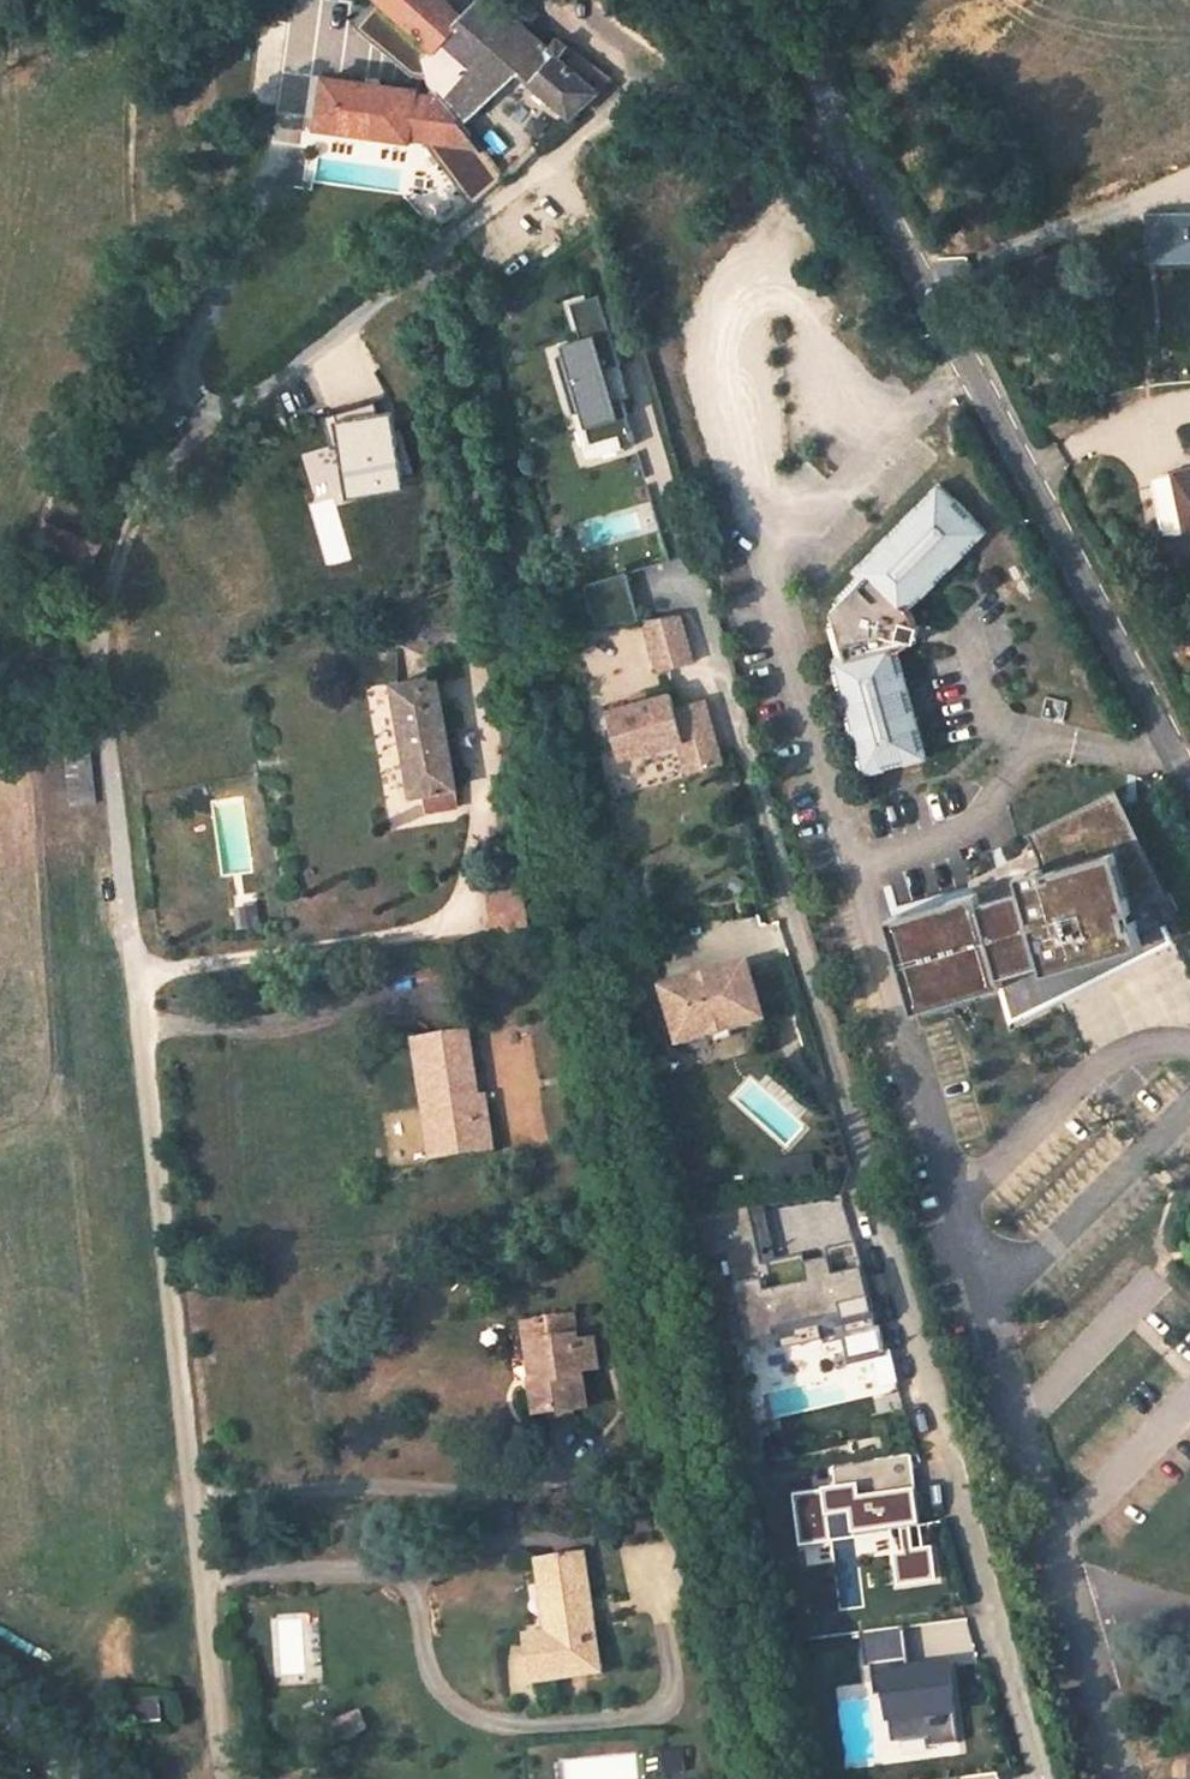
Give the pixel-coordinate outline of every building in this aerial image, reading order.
[(316,2),(348,16),(352,0),(317,0),(316,2)] [(435,86),(434,96),(418,94),(418,89),(329,77),(321,125),(411,139),(412,137),(426,139),(426,141),(473,205),(506,176),(464,121),(492,97),(522,71),(519,67),(535,82),(573,115),(610,77),(560,38),(551,49),(543,41),(517,19),(485,0),(483,0),(467,16),(450,0),(379,0),(355,26),(415,76),(427,77),(435,86)] [(1149,212),(1151,265),(1189,263),(1189,210),(1149,212)] [(601,294),(572,302),(583,338),(564,343),(567,353),(558,356),(588,458),(636,444),(622,397),(630,395),(601,294)] [(412,487),(397,405),(336,416),(351,498),(412,487)] [(1178,471),(1189,530),(1189,468),(1178,471)] [(988,528),(943,485),(856,572),(860,576),(839,597),(842,601),(833,610),(837,624),(832,626),(839,655),(834,657),(869,774),(929,755),(898,650),(909,646),(915,641),(920,642),(923,624),(918,624),(919,620),(917,614),(914,608),(911,606),(988,528)] [(627,571),(586,584),(599,625),(642,620),(627,571)] [(681,615),(647,619),(662,671),(695,662),(681,615)] [(423,791),(437,788),(437,791),(444,790),(444,788),(457,785),(437,676),(396,683),(407,750),(416,749),(423,791)] [(673,694),(610,711),(624,759),(681,742),(690,773),(724,762),(705,700),(677,708),(673,694)] [(90,741),(66,743),(71,805),(97,803),(90,741)] [(407,750),(415,792),(423,791),(416,749),(407,750)] [(437,788),(423,791),(427,811),(460,805),(457,785),(444,788),(444,790),(437,791),(437,788)] [(977,891),(892,916),(920,1009),(1009,983),(1019,1014),(1085,976),(1077,962),(1172,935),(1155,899),(1173,891),(1121,787),(1031,831),(1039,845),(1042,852),(1046,866),(1022,873),(1026,886),(985,898),(983,890),(977,891)] [(973,879),(977,891),(983,890),(985,898),(1026,886),(1022,873),(1046,866),(1042,852),(1039,845),(973,879)] [(521,875),(487,881),(495,933),(529,928),(521,875)] [(664,986),(681,1042),(758,1020),(757,1017),(787,1008),(771,955),(664,986)] [(470,1030),(414,1038),(424,1104),(435,1103),(444,1160),(494,1151),(486,1093),(479,1096),(470,1030)] [(424,1104),(433,1161),(444,1160),(435,1103),(424,1104)] [(765,1205),(693,1215),(704,1262),(728,1256),(750,1349),(780,1341),(781,1349),(825,1339),(826,1344),(844,1340),(850,1365),(889,1355),(880,1324),(849,1332),(846,1320),(854,1318),(852,1308),(874,1302),(861,1257),(834,1264),(832,1256),(808,1262),(810,1268),(782,1275),(765,1205)] [(573,1315),(523,1323),(527,1347),(537,1346),(544,1382),(533,1383),(532,1384),(537,1415),(589,1406),(583,1372),(600,1369),(595,1340),(578,1343),(573,1315)] [(537,1346),(527,1347),(533,1383),(544,1382),(537,1346)] [(868,1496),(919,1489),(915,1460),(844,1469),(846,1487),(867,1485),(868,1496)] [(868,1486),(795,1495),(802,1546),(890,1535),(897,1586),(936,1581),(925,1491),(869,1498),(868,1486)] [(601,1671),(582,1551),(538,1558),(541,1581),(551,1579),(560,1632),(549,1633),(525,1637),(531,1681),(601,1671)] [(551,1579),(541,1581),(549,1633),(560,1632),(551,1579)] [(971,1651),(966,1622),(933,1627),(938,1656),(971,1651)] [(864,1631),(865,1663),(910,1661),(908,1629),(864,1631)] [(874,1669),(877,1742),(962,1738),(959,1666),(874,1669)] [(163,1720),(160,1697),(136,1701),(138,1723),(163,1720)]
